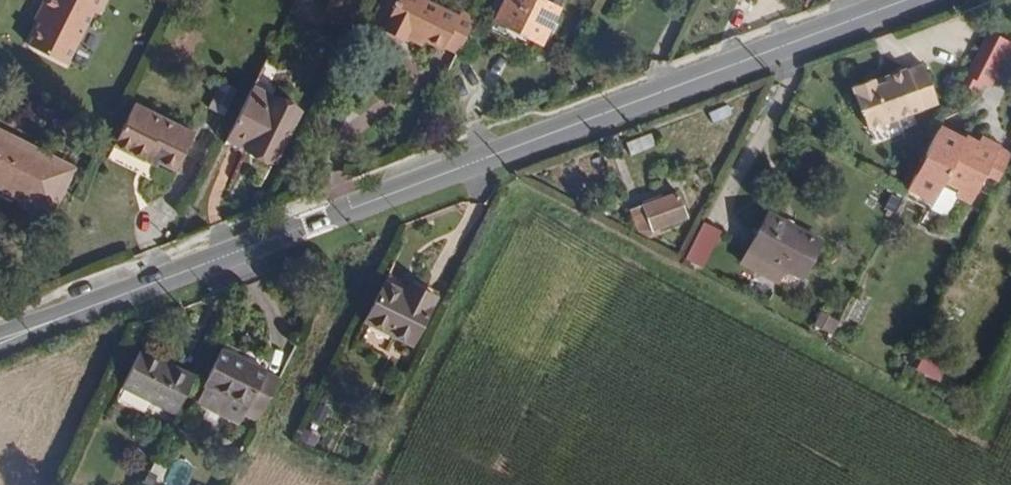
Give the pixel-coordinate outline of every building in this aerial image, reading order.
[(40,8),(46,10),(40,23),(28,45),(66,64),(93,11),(98,13),(104,0),(44,0),(40,8)] [(372,23),(384,29),(398,0),(384,0),(372,23)] [(474,19),(459,12),(457,17),(422,0),(398,0),(384,29),(383,30),(404,40),(406,37),(409,32),(424,39),(443,49),(444,46),(457,53),(474,19)] [(496,20),(536,40),(541,43),(562,0),(506,0),(496,20)] [(34,20),(40,23),(46,10),(40,8),(34,20)] [(536,40),(496,20),(491,30),(531,50),(536,40)] [(988,30),(961,83),(978,92),(983,83),(988,86),(1010,41),(988,30)] [(421,45),(424,39),(409,32),(406,37),(421,45)] [(852,86),(868,128),(938,102),(923,64),(907,70),(906,68),(884,77),(886,82),(875,86),(874,81),(873,78),(852,86)] [(874,81),(875,86),(886,82),(884,77),(874,81)] [(274,162),(299,111),(252,87),(228,136),(248,146),(246,148),(274,162)] [(159,161),(175,169),(193,134),(134,104),(114,144),(144,159),(146,155),(159,161)] [(908,188),(933,202),(945,179),(960,187),(975,195),(985,175),(998,150),(999,148),(980,138),(975,147),(964,141),(938,128),(908,188)] [(0,132),(0,186),(50,212),(72,169),(0,132)] [(980,138),(969,132),(964,141),(975,147),(980,138)] [(650,134),(625,143),(630,156),(654,147),(650,134)] [(224,143),(244,153),(246,148),(248,146),(228,136),(224,143)] [(997,181),(1009,156),(998,150),(985,175),(997,181)] [(146,155),(144,159),(157,166),(159,161),(146,155)] [(960,187),(957,194),(971,201),(975,195),(960,187)] [(658,228),(687,217),(678,192),(663,197),(665,203),(633,214),(638,229),(647,237),(659,232),(658,228)] [(663,197),(631,209),(633,214),(665,203),(663,197)] [(821,242),(768,213),(749,249),(785,268),(802,277),(821,242)] [(706,265),(723,227),(704,219),(688,257),(706,265)] [(749,249),(742,262),(778,281),(785,268),(749,249)] [(305,275),(314,284),(325,273),(317,264),(305,275)] [(412,344),(436,297),(418,288),(414,297),(405,292),(384,282),(365,321),(412,344)] [(418,288),(410,283),(405,292),(414,297),(418,288)] [(236,356),(239,349),(225,343),(222,349),(236,356)] [(204,387),(197,401),(239,423),(248,407),(266,372),(266,371),(236,356),(222,349),(221,349),(203,386),(204,387)] [(123,386),(177,412),(194,378),(140,351),(123,386)] [(925,354),(917,369),(936,380),(945,365),(925,354)] [(261,414),(279,378),(266,372),(248,407),(261,414)]
